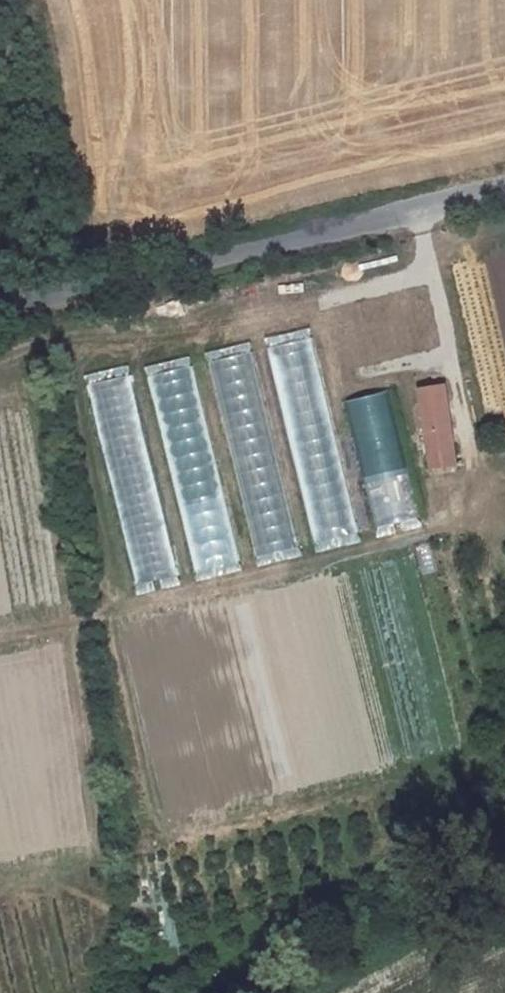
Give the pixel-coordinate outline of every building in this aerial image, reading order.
[(315,338),(270,349),(319,544),(363,533),(315,338)] [(255,351),(210,363),(259,558),(304,546),(255,351)] [(195,365),(151,376),(198,571),(244,560),(195,365)] [(182,575),(133,374),(90,385),(138,586),(182,575)] [(452,379),(420,385),(431,468),(465,464),(452,379)] [(388,391),(346,402),(377,526),(420,516),(388,391)]
